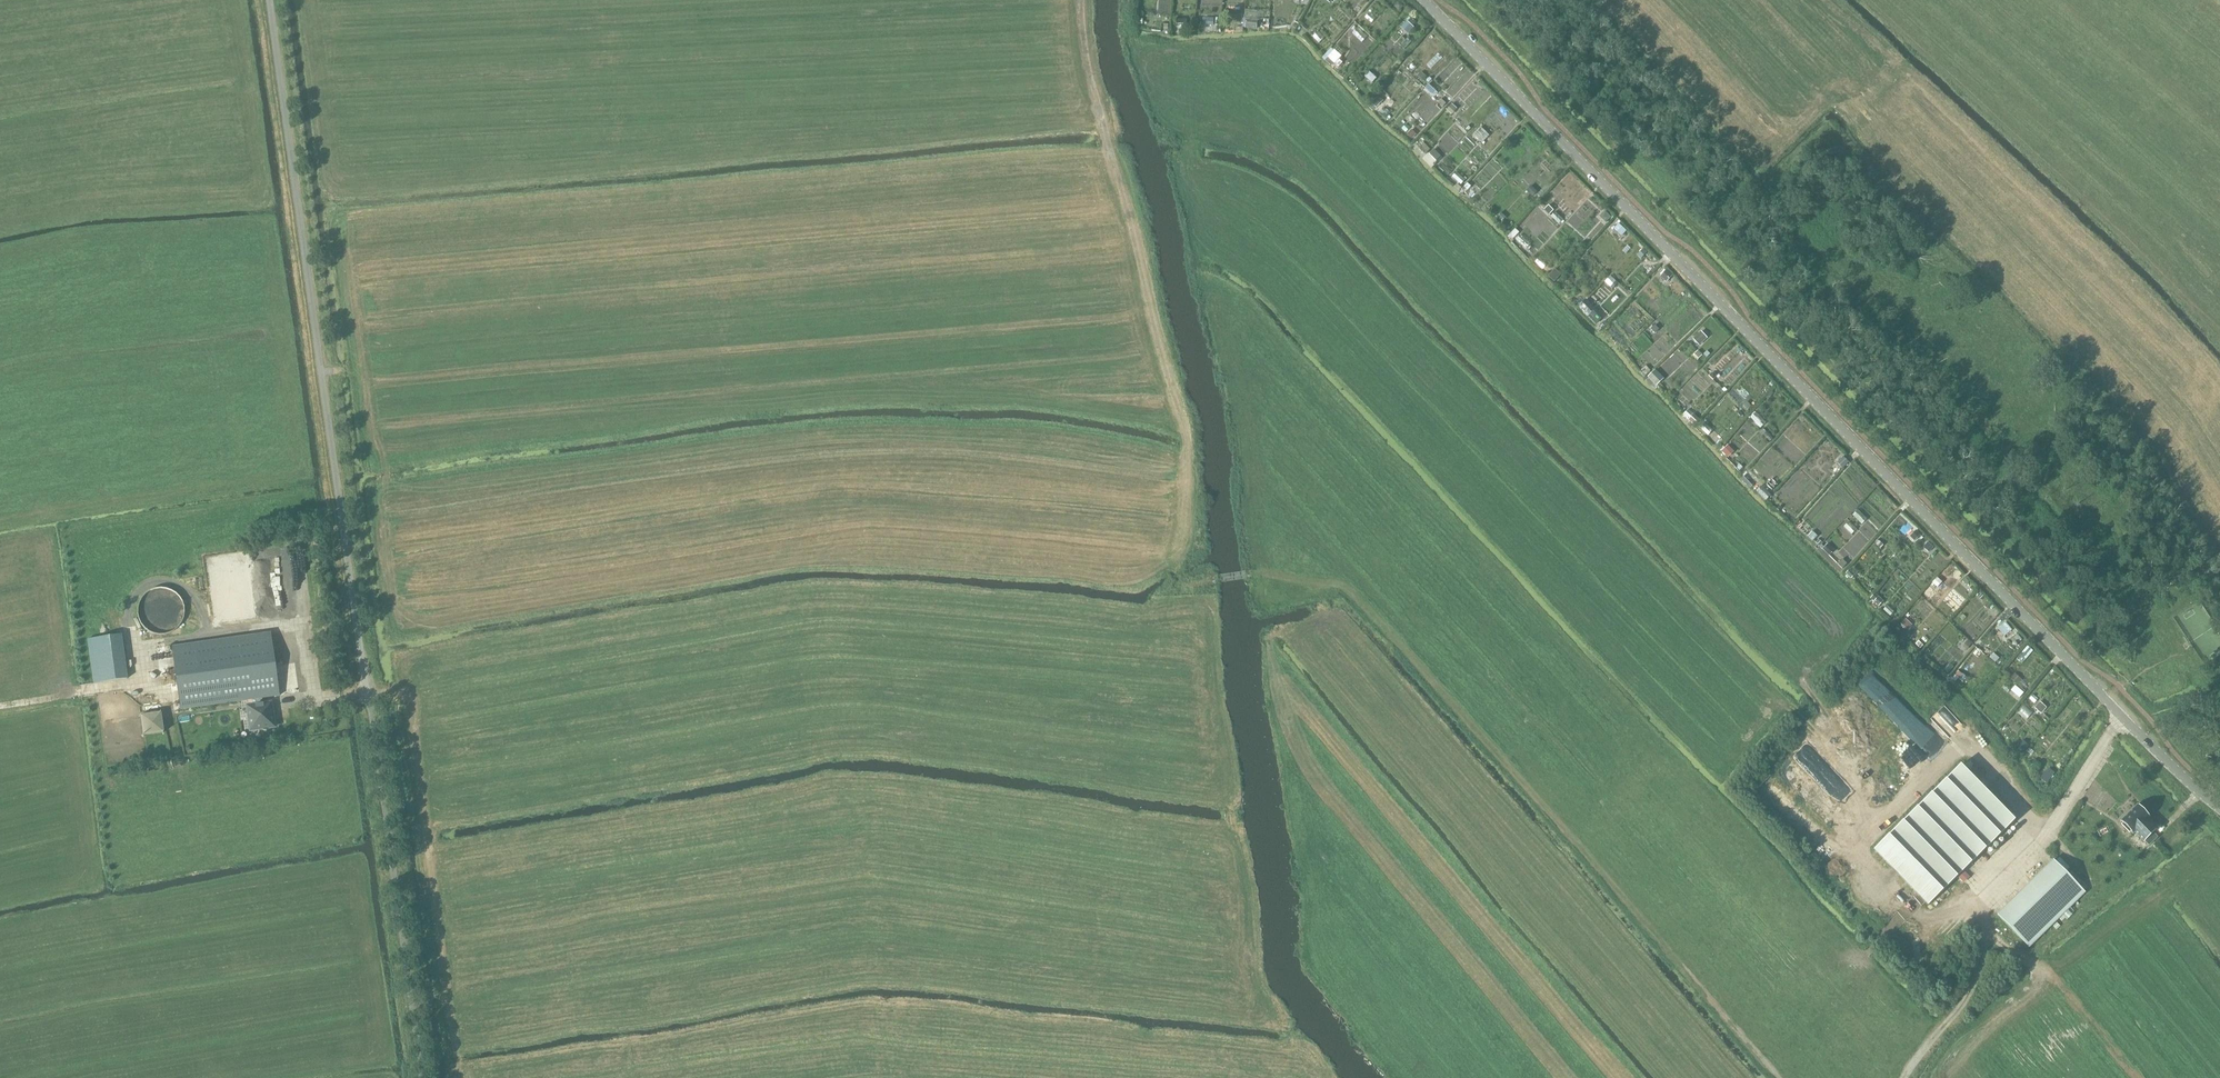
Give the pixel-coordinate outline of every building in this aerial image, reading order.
[(1244,20),(1244,27),(1258,28),(1259,12),(1235,12),(1235,20),(1244,20)] [(1406,19),(1401,26),(1409,33),(1414,26),(1406,19)] [(1358,27),(1353,32),(1362,41),(1367,36),(1358,27)] [(1336,66),(1344,56),(1332,46),(1324,56),(1336,66)] [(1371,70),(1365,75),(1371,82),(1377,78),(1371,70)] [(1420,70),(1416,75),(1423,80),(1427,75),(1420,70)] [(1447,109),(1451,114),(1458,108),(1453,103),(1447,109)] [(1422,139),(1417,143),(1425,152),(1429,148),(1422,139)] [(1619,222),(1614,228),(1622,235),(1627,229),(1619,222)] [(1554,268),(1550,276),(1557,279),(1560,271),(1554,268)] [(1668,280),(1672,273),(1666,269),(1662,276),(1668,280)] [(1597,324),(1602,319),(1583,301),(1578,306),(1597,324)] [(1700,345),(1708,337),(1702,330),(1693,338),(1700,345)] [(1648,376),(1657,385),(1665,377),(1656,368),(1648,376)] [(1694,379),(1682,390),(1691,400),(1703,390),(1694,379)] [(1741,384),(1737,388),(1745,398),(1750,394),(1741,384)] [(1751,416),(1761,426),(1766,421),(1756,410),(1751,416)] [(1729,444),(1722,449),(1728,456),(1735,451),(1729,444)] [(1751,487),(1755,482),(1745,473),(1740,477),(1751,487)] [(1766,499),(1772,493),(1762,484),(1757,490),(1766,499)] [(1859,509),(1853,514),(1862,523),(1867,518),(1859,509)] [(1827,544),(1823,549),(1830,554),(1834,549),(1827,544)] [(1936,604),(1966,576),(1959,568),(1946,579),(1943,576),(1925,592),(1936,604)] [(176,610),(176,606),(175,603),(174,600),(172,597),(169,594),(167,592),(164,591),(160,590),(157,590),(154,590),(152,590),(150,591),(148,592),(146,594),(144,595),(142,597),(141,599),(140,601),(139,603),(138,606),(138,608),(138,610),(139,613),(139,615),(141,618),(143,621),(145,623),(148,625),(151,626),(155,627),(158,627),(161,627),(165,626),(168,624),(170,622),(172,619),(174,616),(175,613),(176,610)] [(1977,596),(1962,610),(1969,618),(1984,604),(1977,596)] [(271,633),(172,647),(176,676),(181,709),(247,700),(261,698),(280,695),(271,633)] [(87,640),(92,683),(127,679),(121,635),(87,640)] [(2024,663),(2033,648),(2026,644),(2017,659),(2024,663)] [(1924,727),(1871,671),(1859,682),(1912,738),(1924,727)] [(2019,697),(2025,691),(2017,683),(2011,689),(2019,697)] [(261,698),(247,700),(251,729),(273,726),(270,703),(262,704),(261,698)] [(2035,707),(2043,713),(2048,706),(2040,700),(2035,707)] [(1944,705),(1938,711),(1958,730),(1964,724),(1944,705)] [(2030,716),(2032,708),(2022,706),(2020,714),(2030,716)] [(163,712),(142,713),(142,733),(163,732),(163,712)] [(1874,849),(1928,904),(2015,820),(1961,765),(1874,849)] [(2121,821),(2131,831),(2133,833),(2134,831),(2144,841),(2144,840),(2149,845),(2157,837),(2153,832),(2156,829),(2147,819),(2149,817),(2137,805),(2121,821)] [(1997,915),(2029,947),(2085,892),(2053,860),(1997,915)]
